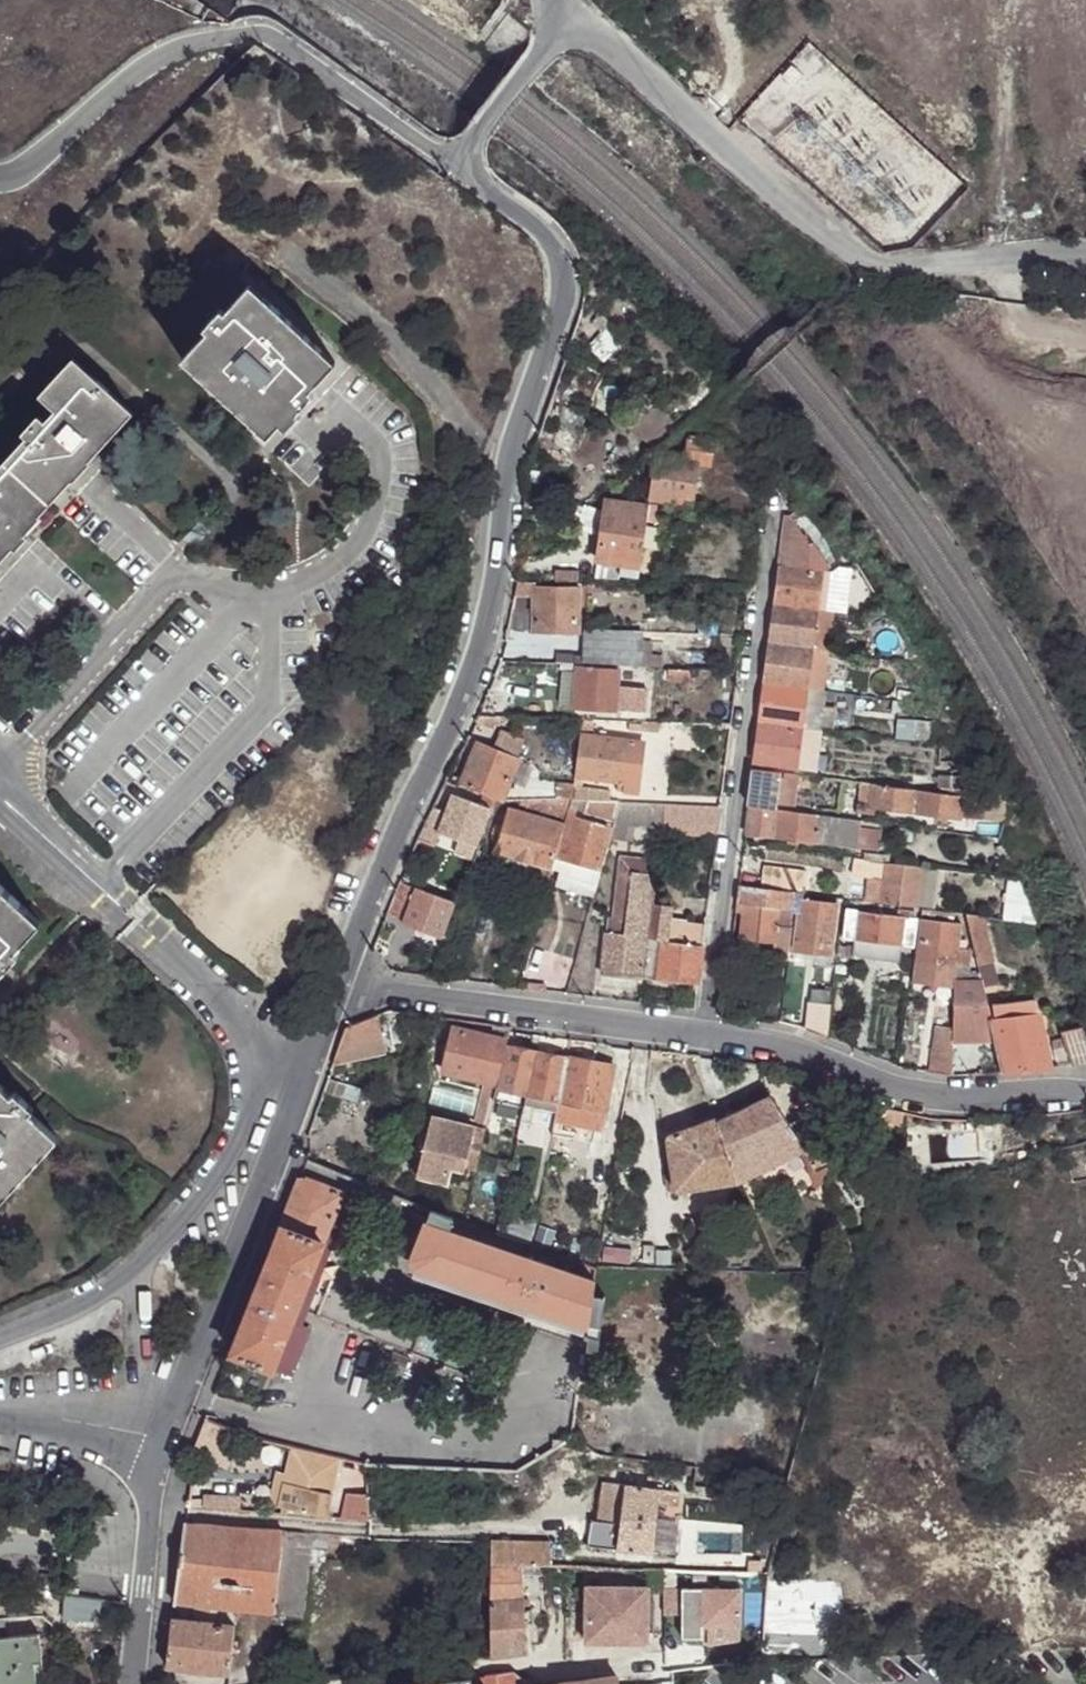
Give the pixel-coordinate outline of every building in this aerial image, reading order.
[(280,427),(310,394),(336,368),(251,290),(225,317),(208,336),(183,365),(267,440),(280,427)] [(208,336),(225,317),(223,315),(205,333),(208,336)] [(131,413),(72,359),(38,395),(54,410),(44,423),(28,440),(6,464),(50,504),(131,413)] [(314,398),(310,394),(280,427),(287,433),(301,419),(297,417),(314,398)] [(22,433),(28,440),(44,423),(37,416),(22,433)] [(698,420),(692,426),(708,442),(714,437),(698,420)] [(653,460),(643,468),(650,474),(647,504),(701,511),(705,470),(707,469),(710,445),(687,443),(684,464),(653,460)] [(6,464),(0,470),(0,560),(12,546),(15,549),(27,536),(24,533),(50,504),(6,464)] [(637,474),(629,480),(636,488),(644,481),(637,474)] [(629,480),(604,503),(618,504),(636,488),(629,480)] [(644,536),(647,513),(604,507),(596,566),(619,569),(635,571),(639,572),(644,536)] [(660,511),(648,510),(647,513),(644,536),(652,538),(660,511)] [(809,554),(787,520),(785,520),(778,573),(802,576),(825,572),(818,562),(812,553),(809,554)] [(619,569),(596,566),(594,582),(617,586),(618,579),(619,569)] [(635,571),(619,569),(618,579),(633,581),(635,571)] [(802,576),(778,573),(774,608),(816,613),(816,609),(820,578),(802,576)] [(553,577),(554,588),(569,588),(569,578),(553,577)] [(511,599),(523,599),(531,599),(531,587),(513,587),(511,599)] [(554,588),(531,587),(531,599),(530,616),(530,628),(530,638),(576,638),(577,589),(569,588),(554,588)] [(511,599),(509,612),(522,612),(523,599),(511,599)] [(816,613),(774,608),(769,648),(810,654),(815,620),(816,613)] [(832,622),(832,615),(816,613),(815,620),(832,622)] [(596,627),(596,637),(616,637),(616,628),(596,627)] [(675,639),(676,672),(687,672),(686,635),(676,635),(675,639)] [(583,636),(582,659),(582,666),(638,668),(639,642),(640,638),(616,637),(596,637),(583,636)] [(638,668),(638,670),(648,670),(649,644),(639,642),(638,668)] [(810,654),(769,648),(764,689),(805,694),(810,654)] [(573,659),(573,668),(581,668),(582,666),(582,659),(573,659)] [(557,712),(571,713),(576,670),(561,669),(557,712)] [(576,670),(571,713),(622,718),(625,697),(615,695),(616,673),(576,670)] [(676,672),(666,671),(666,682),(686,683),(688,672),(687,672),(676,672)] [(803,712),(805,694),(764,689),(759,729),(800,734),(803,712)] [(827,696),(805,694),(803,712),(820,713),(824,714),(827,696)] [(482,701),(474,721),(494,722),(500,722),(506,722),(506,704),(495,701),(494,705),(482,701)] [(506,722),(535,723),(536,706),(506,704),(506,722)] [(819,736),(820,713),(803,712),(800,734),(816,736),(819,736)] [(896,738),(930,742),(932,722),(898,718),(896,738)] [(474,721),(471,726),(492,731),(493,727),(494,722),(474,721)] [(581,724),(580,740),(589,741),(590,725),(581,724)] [(800,734),(759,729),(755,768),(795,772),(800,734)] [(497,734),(489,753),(514,762),(521,744),(497,734)] [(812,774),(816,736),(800,734),(795,772),(812,774)] [(580,740),(576,780),(583,781),(616,785),(622,745),(589,741),(580,740)] [(640,747),(622,745),(616,785),(616,798),(636,800),(640,747)] [(473,747),(454,786),(480,796),(499,803),(502,805),(518,764),(514,762),(489,753),(473,747)] [(936,795),(938,778),(937,777),(907,773),(904,792),(936,795)] [(794,811),(798,781),(753,775),(748,813),(774,816),(775,809),(794,811)] [(978,799),(968,781),(938,778),(936,795),(978,799)] [(576,780),(574,789),(575,794),(583,794),(583,781),(576,780)] [(443,781),(441,787),(452,791),(454,786),(443,781)] [(561,787),(561,803),(571,804),(573,803),(575,794),(574,789),(561,787)] [(868,805),(871,789),(856,787),(854,812),(851,825),(861,815),(861,805),(868,805)] [(991,822),(978,799),(936,795),(904,792),(871,789),(868,805),(861,805),(861,815),(867,817),(868,810),(909,815),(957,820),(978,821),(991,822)] [(575,794),(573,803),(608,806),(609,797),(583,794),(575,794)] [(490,812),(495,814),(499,803),(480,796),(476,808),(490,812)] [(445,817),(438,837),(454,841),(477,848),(490,812),(476,808),(451,800),(445,817)] [(551,803),(529,803),(526,812),(546,817),(547,816),(551,803)] [(551,803),(547,816),(565,822),(567,815),(571,804),(561,803),(551,803)] [(573,803),(571,804),(567,815),(614,819),(617,807),(608,806),(573,803)] [(638,808),(620,807),(618,826),(637,827),(638,808)] [(638,808),(637,827),(650,828),(651,820),(651,810),(638,808)] [(867,817),(861,815),(851,825),(860,826),(878,828),(908,831),(909,815),(868,810),(867,817)] [(419,831),(413,843),(433,850),(438,837),(445,817),(428,811),(419,831)] [(715,841),(718,819),(719,816),(712,815),(681,812),(665,811),(663,822),(660,837),(676,839),(715,841)] [(551,870),(563,828),(508,813),(500,841),(498,847),(497,854),(530,864),(551,870)] [(778,817),(774,816),(748,813),(746,833),(758,834),(758,840),(774,843),(778,817)] [(821,821),(778,817),(774,843),(818,848),(821,821)] [(956,836),(977,839),(978,821),(957,820),(956,836)] [(860,826),(851,825),(837,823),(821,821),(818,848),(857,851),(859,833),(860,826)] [(1002,841),(991,822),(978,821),(977,839),(1002,841)] [(601,856),(603,848),(608,831),(573,822),(562,862),(597,872),(601,856)] [(878,828),(860,826),(859,833),(878,835),(878,828)] [(523,885),(530,864),(497,854),(492,853),(485,876),(523,885)] [(879,866),(880,858),(865,855),(865,864),(879,866)] [(652,910),(656,880),(649,880),(650,864),(625,861),(623,878),(621,877),(615,923),(610,923),(602,978),(640,984),(645,943),(647,943),(652,910)] [(593,899),(599,873),(597,872),(562,862),(555,887),(593,899)] [(852,879),(884,883),(887,867),(879,866),(865,864),(855,863),(852,879)] [(546,892),(551,870),(530,864),(523,885),(546,892)] [(916,911),(922,870),(889,866),(887,867),(884,883),(881,907),(916,911)] [(761,895),(805,901),(808,879),(763,874),(761,895)] [(397,884),(383,918),(403,926),(416,891),(397,884)] [(17,954),(43,926),(0,887),(0,972),(17,954)] [(416,891),(403,926),(442,940),(455,905),(416,891)] [(761,895),(738,892),(735,914),(741,915),(776,919),(792,922),(792,924),(799,925),(802,907),(804,907),(805,901),(761,895)] [(838,911),(804,907),(802,907),(799,925),(795,958),(831,962),(838,911)] [(670,912),(652,910),(647,943),(643,983),(699,989),(706,930),(669,925),(670,912)] [(741,915),(741,921),(739,944),(773,948),(776,919),(741,915)] [(844,943),(854,946),(858,917),(847,915),(844,943)] [(854,946),(901,951),(904,923),(900,922),(858,917),(854,946)] [(771,966),(788,967),(788,960),(792,924),(792,922),(776,919),(773,948),(771,966)] [(992,963),(982,920),(967,919),(978,967),(992,963)] [(904,923),(901,951),(915,953),(918,925),(904,923)] [(937,967),(956,969),(958,954),(961,929),(922,925),(914,987),(933,989),(937,967)] [(854,946),(852,955),(852,963),(899,969),(901,951),(854,946)] [(375,958),(379,962),(387,953),(383,949),(375,958)] [(17,954),(0,972),(0,973),(4,976),(22,959),(17,954)] [(958,954),(956,969),(969,971),(967,954),(958,954)] [(998,985),(992,963),(978,967),(982,983),(984,988),(998,985)] [(956,991),(957,985),(956,969),(937,967),(933,989),(956,991)] [(502,968),(496,990),(508,991),(514,971),(502,968)] [(984,988),(982,983),(957,985),(956,991),(954,1031),(953,1042),(996,1039),(992,1021),(986,998),(985,993),(984,988)] [(813,990),(812,1003),(829,1004),(831,992),(813,990)] [(807,1002),(805,1027),(827,1036),(829,1004),(812,1003),(807,1002)] [(993,1007),(996,1021),(1039,1015),(1035,1003),(993,1007)] [(992,1021),(996,1039),(1004,1075),(1052,1069),(1039,1015),(996,1021),(992,1021)] [(389,1055),(379,1017),(344,1029),(329,1068),(389,1055)] [(1081,1029),(1059,1034),(1063,1043),(1065,1050),(1071,1068),(1085,1066),(1085,1046),(1081,1029)] [(484,1084),(495,1086),(503,1048),(503,1044),(452,1032),(440,1072),(484,1084)] [(503,1044),(503,1048),(517,1051),(520,1038),(506,1038),(503,1044)] [(535,1055),(553,1059),(557,1043),(537,1041),(535,1055)] [(938,1042),(932,1076),(952,1078),(953,1042),(950,1042),(938,1042)] [(1065,1050),(1063,1043),(1052,1045),(1053,1053),(1065,1050)] [(500,1091),(525,1096),(535,1055),(517,1051),(503,1048),(495,1086),(493,1091),(500,1091)] [(1057,1070),(1071,1068),(1065,1050),(1053,1053),(1057,1070)] [(525,1096),(556,1103),(566,1057),(553,1059),(535,1055),(525,1096)] [(566,1057),(556,1103),(552,1123),(600,1133),(613,1066),(566,1057)] [(324,1081),(319,1094),(339,1099),(344,1088),(341,1086),(324,1081)] [(480,1094),(490,1097),(493,1091),(495,1086),(484,1084),(480,1094)] [(10,1096),(0,1086),(0,1200),(56,1138),(29,1112),(10,1096)] [(14,1093),(10,1096),(29,1112),(32,1109),(14,1093)] [(477,1113),(486,1114),(490,1097),(480,1094),(477,1113)] [(484,1127),(482,1131),(493,1133),(501,1099),(498,1097),(490,1097),(486,1114),(484,1127)] [(673,1194),(736,1187),(802,1151),(786,1122),(769,1098),(716,1123),(714,1119),(666,1138),(673,1194)] [(894,1124),(899,1110),(888,1108),(884,1121),(894,1124)] [(473,1124),(484,1127),(486,1114),(477,1113),(473,1124)] [(824,1137),(812,1113),(786,1122),(802,1151),(810,1171),(827,1160),(819,1140),(824,1137)] [(463,1172),(464,1170),(473,1130),(430,1120),(417,1171),(448,1178),(451,1169),(463,1172)] [(299,1180),(279,1229),(321,1244),(328,1226),(341,1194),(299,1180)] [(328,1226),(321,1244),(297,1307),(307,1310),(310,1300),(353,1195),(347,1180),(341,1194),(328,1226)] [(356,1184),(347,1180),(353,1195),(414,1220),(427,1213),(365,1187),(363,1192),(355,1189),(356,1184)] [(365,1187),(356,1184),(355,1189),(363,1192),(365,1187)] [(450,1223),(427,1213),(426,1217),(422,1231),(413,1248),(411,1257),(413,1265),(416,1266),(586,1325),(592,1283),(447,1233),(450,1223)] [(426,1217),(427,1213),(414,1220),(413,1222),(411,1227),(422,1231),(426,1217)] [(413,1248),(422,1231),(411,1227),(405,1225),(399,1244),(404,1246),(413,1248)] [(532,1248),(551,1253),(558,1232),(539,1226),(532,1248)] [(279,1229),(230,1355),(271,1372),(297,1307),(321,1244),(279,1229)] [(653,1245),(644,1245),(643,1262),(652,1263),(653,1245)] [(413,1279),(416,1266),(413,1265),(411,1257),(413,1248),(404,1246),(397,1262),(404,1276),(413,1279)] [(603,1261),(631,1263),(632,1249),(604,1247),(603,1261)] [(657,1251),(657,1265),(672,1265),(672,1251),(657,1251)] [(297,1307),(271,1372),(281,1376),(301,1328),(307,1310),(297,1307)] [(255,1440),(267,1443),(268,1436),(259,1435),(255,1440)] [(366,1466),(362,1465),(293,1449),(285,1476),(277,1509),(327,1521),(364,1523),(366,1466)] [(267,1507),(277,1509),(285,1476),(276,1474),(267,1507)] [(588,1550),(650,1554),(651,1539),(667,1541),(670,1492),(598,1487),(596,1522),(590,1522),(588,1550)] [(184,1526),(172,1603),(212,1608),(218,1610),(271,1613),(280,1536),(281,1532),(184,1526)] [(309,1539),(280,1536),(271,1613),(300,1616),(309,1539)] [(651,1539),(650,1554),(666,1555),(667,1541),(651,1539)] [(546,1544),(490,1543),(489,1566),(519,1567),(525,1566),(534,1567),(545,1567),(545,1553),(546,1544)] [(764,1561),(750,1560),(750,1570),(763,1571),(764,1561)] [(489,1566),(490,1657),(525,1652),(524,1628),(522,1613),(519,1567),(489,1566)] [(563,1568),(553,1568),(553,1585),(563,1585),(563,1568)] [(726,1573),(663,1572),(662,1587),(669,1588),(710,1589),(711,1587),(725,1588),(726,1573)] [(641,1586),(582,1586),(582,1638),(640,1637),(641,1586)] [(728,1586),(728,1589),(727,1626),(760,1622),(763,1587),(728,1586)] [(710,1589),(669,1588),(670,1599),(708,1599),(710,1628),(727,1626),(728,1589),(725,1588),(711,1587),(710,1589)] [(100,1605),(64,1597),(61,1620),(96,1628),(100,1605)] [(563,1605),(542,1608),(545,1625),(545,1631),(563,1629),(563,1605)] [(210,1623),(216,1624),(218,1610),(212,1608),(210,1623)] [(522,1613),(524,1628),(545,1625),(542,1608),(522,1613)] [(170,1620),(165,1666),(226,1672),(233,1627),(216,1624),(210,1623),(170,1620)] [(0,1640),(0,1683),(40,1683),(37,1638),(0,1640)] [(402,1683),(526,1683),(520,1674),(515,1676),(510,1670),(484,1674),(482,1677),(467,1679),(467,1676),(402,1683)]
